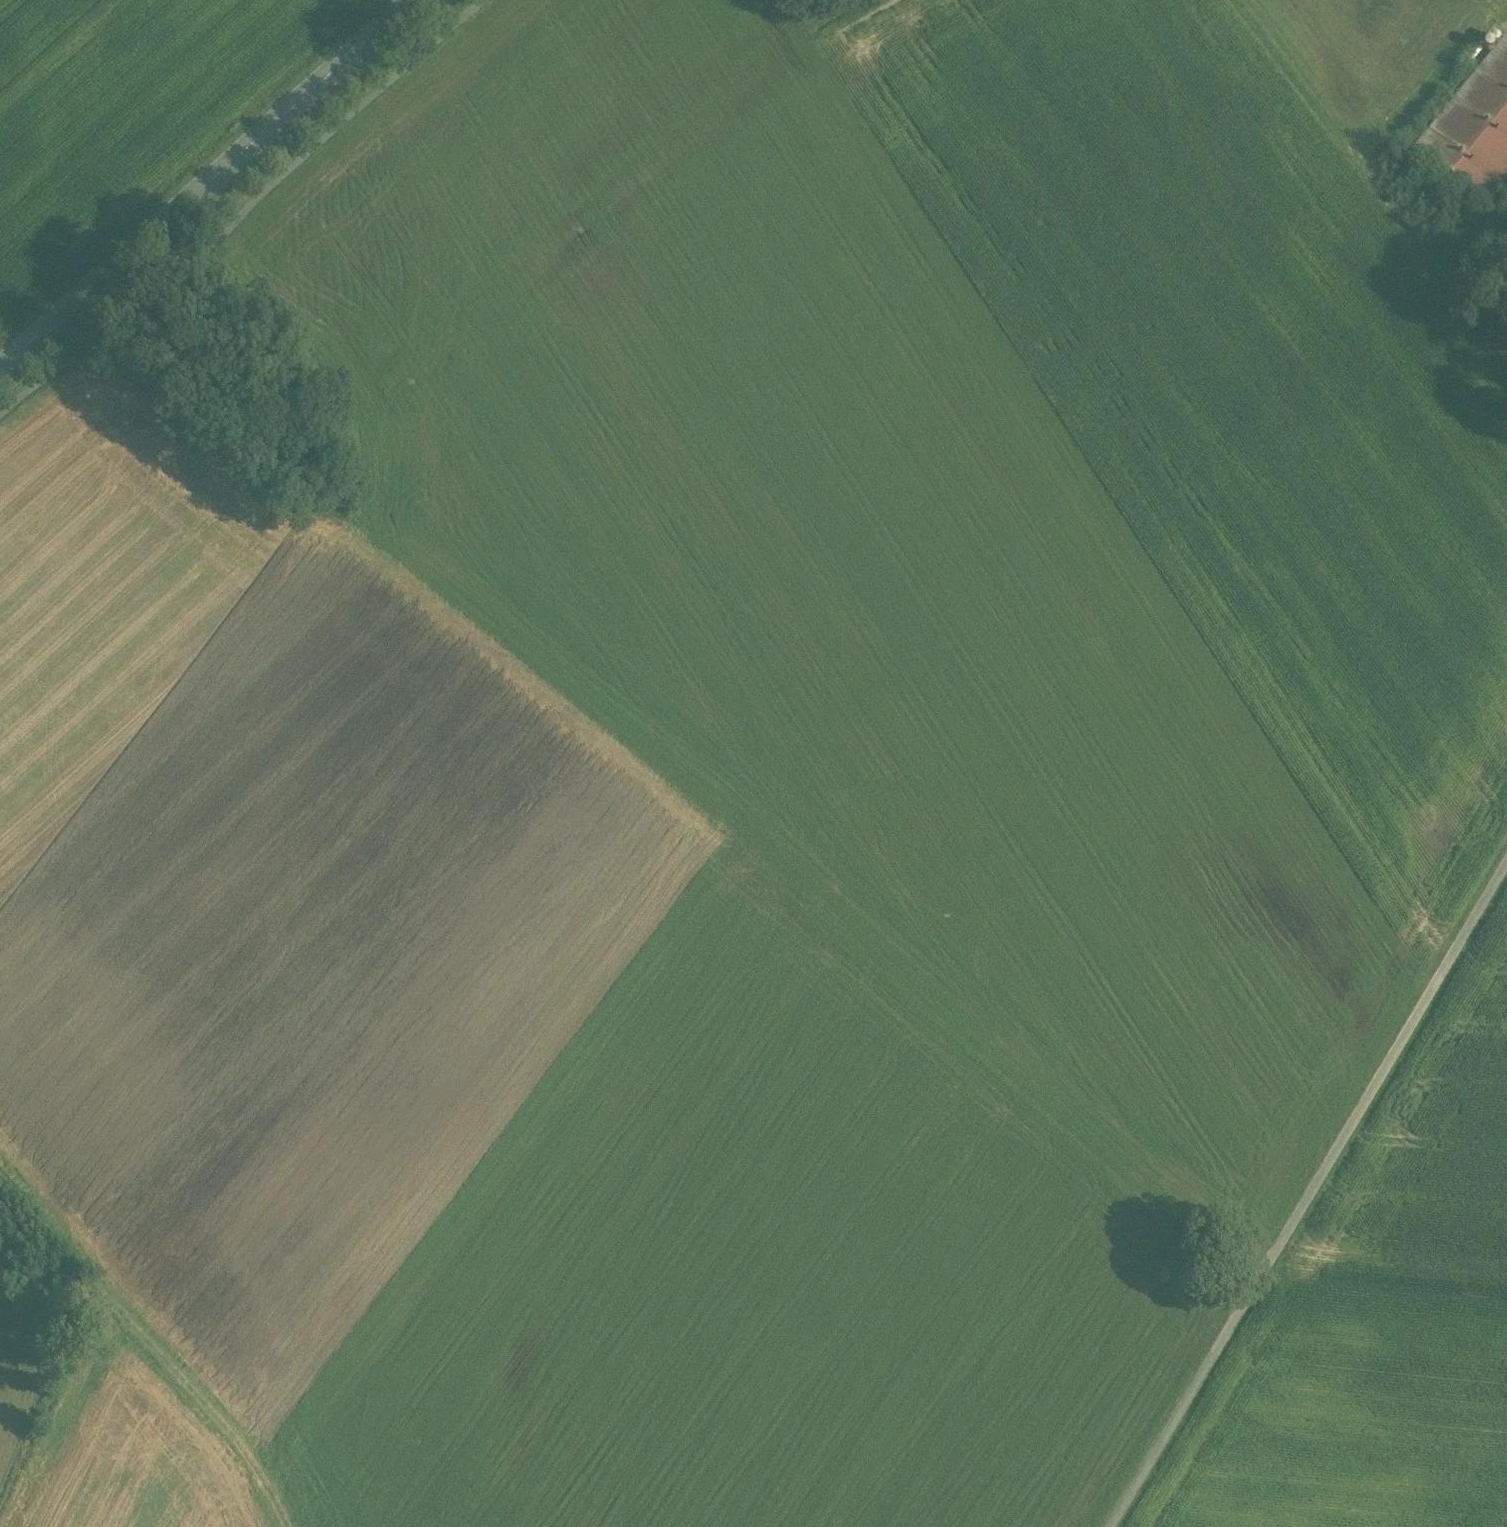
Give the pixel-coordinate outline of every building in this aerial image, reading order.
[(1418,149),(1487,206),(1506,181),(1506,40),(1418,149)]
